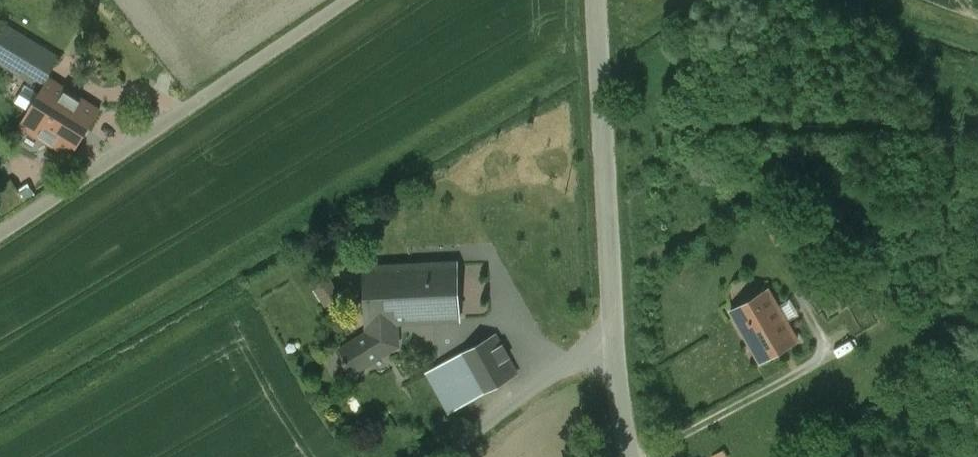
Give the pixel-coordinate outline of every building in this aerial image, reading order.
[(6,26),(0,35),(0,61),(14,70),(19,62),(48,79),(49,78),(46,76),(58,57),(6,26)] [(100,110),(49,78),(48,79),(40,92),(37,90),(26,108),(29,110),(21,124),(71,156),(100,110)] [(0,185),(0,206),(2,209),(20,198),(9,180),(0,185)] [(457,263),(365,268),(365,267),(368,332),(339,350),(345,360),(344,361),(345,363),(347,362),(353,372),(396,345),(386,329),(386,322),(403,322),(403,321),(460,318),(457,263)] [(324,272),(315,278),(325,293),(333,287),(324,272)] [(822,274),(813,279),(820,291),(823,289),(829,286),(822,274)] [(849,302),(837,281),(829,286),(823,289),(835,310),(849,302)] [(797,340),(767,289),(730,310),(760,362),(797,340)] [(494,334),(427,371),(450,412),(517,374),(494,334)]
